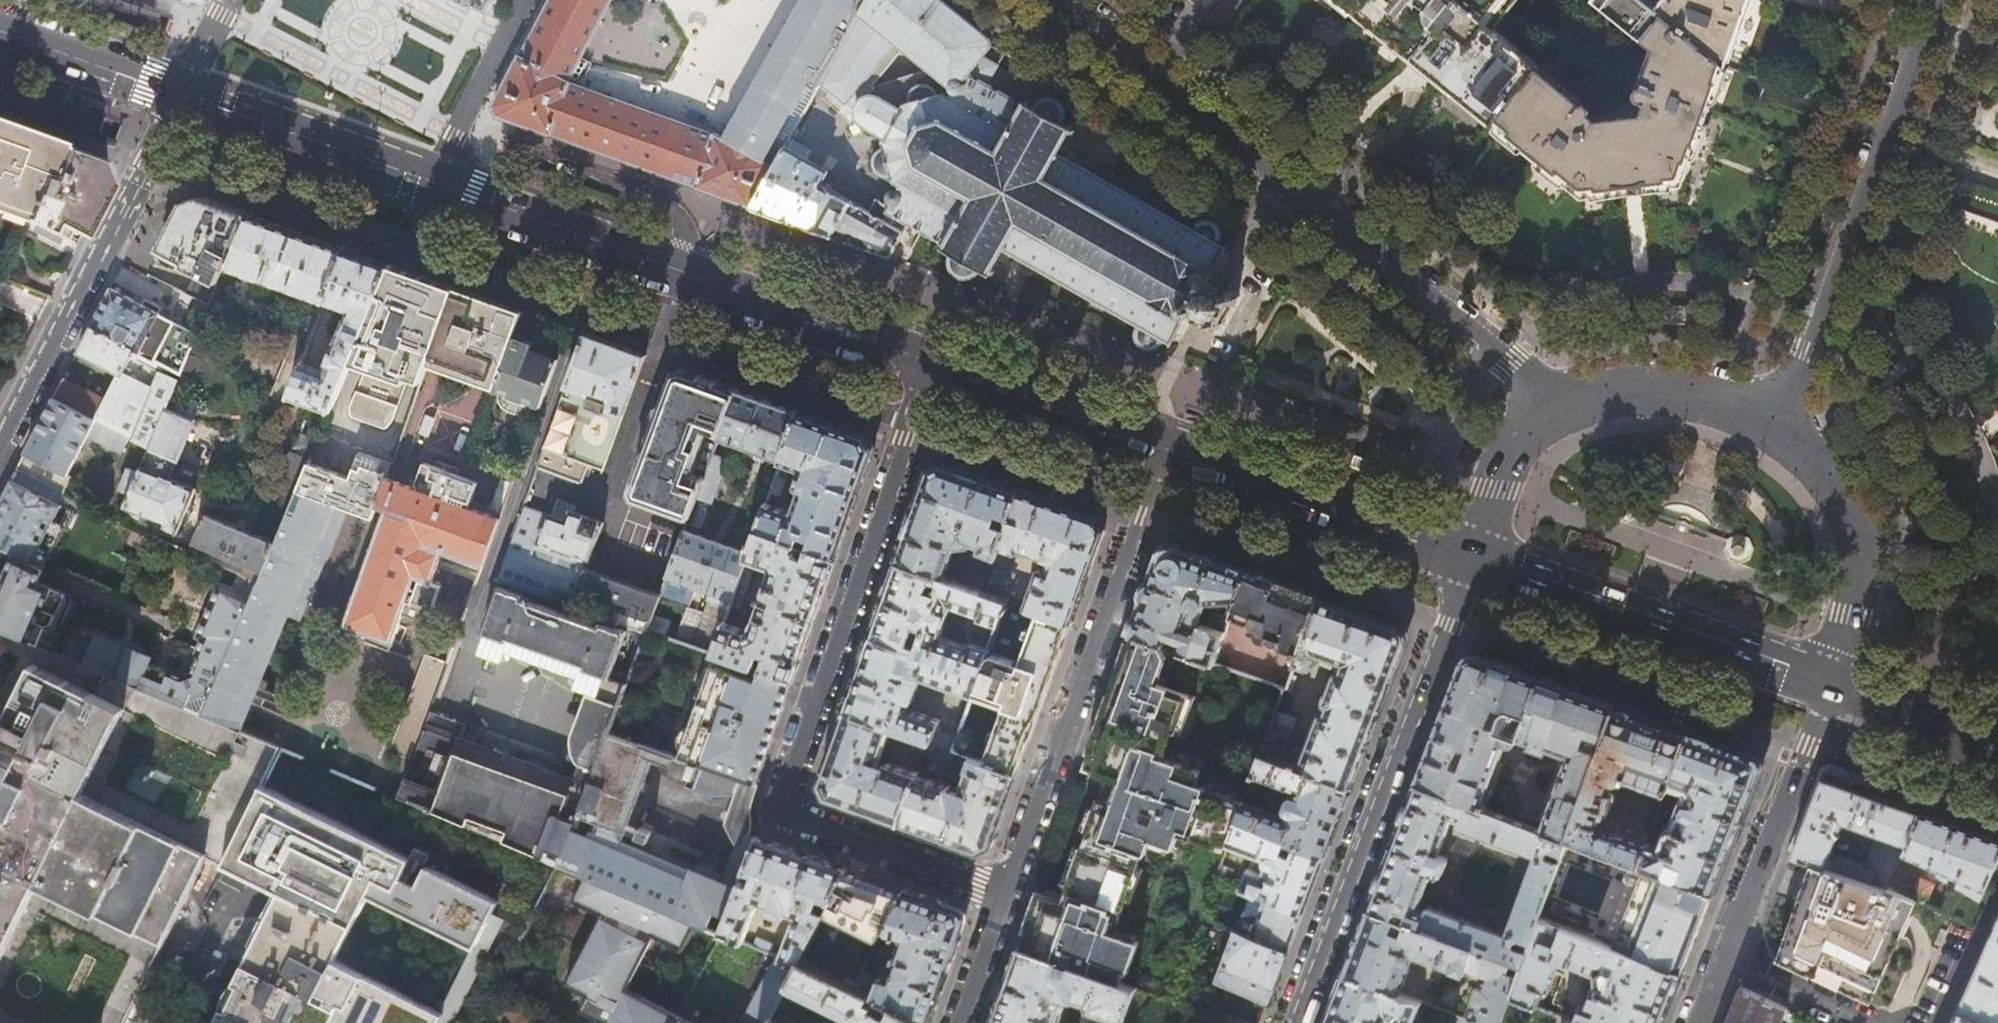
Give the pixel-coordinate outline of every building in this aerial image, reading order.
[(786,146),(822,82),(868,0),(802,0),(725,135),(717,131),(714,132),(646,108),(571,83),(613,0),(551,0),(522,55),(520,54),(494,105),(498,115),(553,136),(554,135),(695,186),(695,187),(752,207),(786,146)] [(961,78),(965,70),(985,80),(987,76),(991,79),(1006,52),(993,45),(992,36),(948,0),(868,0),(822,82),(853,109),(854,108),(857,108),(857,105),(858,102),(859,99),(863,96),(861,93),(864,91),(866,94),(869,93),(874,93),(878,95),(879,92),(882,95),(881,97),(901,108),(903,107),(899,103),(903,99),(906,103),(908,102),(908,98),(908,93),(910,88),(909,87),(912,84),(914,85),(918,83),(923,82),(926,82),(927,81),(931,82),(930,83),(934,86),(937,90),(938,94),(942,93),(943,89),(947,89),(946,93),(950,95),(954,91),(951,89),(950,85),(951,82),(954,79),(958,78),(961,78)] [(1356,11),(1365,0),(1343,0),(1356,11)] [(1356,11),(1415,59),(1493,123),(1541,65),(1496,28),(1519,0),(1365,0),(1356,11)] [(1493,123),(1556,174),(1585,198),(1617,192),(1617,194),(1650,190),(1650,188),(1683,185),(1695,151),(1715,95),(1726,65),(1656,8),(1646,0),(1595,0),(1653,48),(1638,94),(1638,95),(1639,97),(1639,98),(1641,100),(1644,102),(1640,113),(1596,119),(1592,115),(1593,111),(1593,110),(1592,108),(1591,106),(1541,65),(1493,123)] [(1726,65),(1749,0),(1663,0),(1656,8),(1726,65)] [(1222,328),(1240,296),(1236,293),(1238,290),(1213,275),(1214,272),(1212,270),(1221,254),(1225,257),(1228,252),(1224,250),(1226,247),(1220,244),(1222,240),(1220,238),(1221,237),(1221,235),(1221,230),(1220,226),(1217,223),(1214,221),(1210,219),(1206,219),(1203,220),(1200,221),(1198,223),(1196,225),(1194,224),(1192,228),(1177,219),(1178,215),(1174,213),(1172,217),(1157,207),(1159,204),(1154,202),(1153,205),(1137,196),(1139,193),(1135,191),(1133,193),(1118,185),(1119,182),(1116,180),(1114,183),(1098,174),(1100,171),(1096,168),(1094,172),(1079,163),(1080,160),(1066,152),(1060,149),(1070,131),(1073,133),(1076,128),(1072,126),(1074,123),(1070,121),(1068,124),(1065,122),(1066,121),(1064,119),(1065,117),(1066,114),(1066,110),(1065,107),(1068,106),(1066,103),(1063,104),(1050,96),(1050,94),(1046,94),(1047,96),(1043,98),(1041,99),(1038,102),(1037,104),(1035,103),(1034,104),(1031,102),(1032,99),(1028,97),(1027,100),(1023,98),(1021,100),(1010,94),(1011,92),(1007,89),(1005,92),(989,82),(991,79),(987,76),(985,80),(965,70),(961,78),(958,78),(954,79),(951,82),(950,85),(951,89),(954,91),(950,95),(946,93),(947,89),(943,89),(942,93),(938,94),(937,90),(934,86),(930,83),(931,82),(927,81),(926,82),(923,82),(918,83),(914,85),(912,84),(909,87),(910,88),(908,93),(908,98),(908,102),(906,103),(903,99),(899,103),(903,107),(901,108),(881,97),(882,95),(879,92),(878,95),(874,93),(869,93),(866,94),(864,91),(861,93),(863,96),(859,99),(858,102),(857,105),(857,108),(854,108),(853,109),(853,112),(857,112),(857,115),(860,120),(863,122),(862,124),(866,126),(867,124),(886,135),(886,137),(881,136),(880,142),(885,142),(885,145),(881,146),(877,149),(874,153),(872,153),(872,157),(873,158),(874,162),(876,168),(878,170),(877,171),(880,174),(881,173),(885,174),(889,175),(893,174),(895,178),(891,181),(894,184),(897,181),(901,184),(899,189),(896,188),(892,189),(890,192),(889,196),(890,199),(892,202),(890,205),(887,210),(905,221),(908,227),(910,224),(923,230),(927,233),(925,235),(930,238),(931,236),(942,242),(941,244),(945,247),(943,250),(947,252),(948,249),(952,251),(952,252),(953,253),(952,256),(951,259),(951,262),(952,266),(950,267),(951,270),(953,269),(956,272),(959,275),(963,276),(967,276),(967,279),(970,279),(971,276),(977,273),(979,271),(980,269),(983,269),(983,268),(987,270),(985,273),(989,275),(991,272),(994,274),(997,270),(993,268),(1003,250),(1024,261),(1025,259),(1041,268),(1039,271),(1043,273),(1045,270),(1060,279),(1059,282),(1062,284),(1064,281),(1080,290),(1078,293),(1082,295),(1084,292),(1099,301),(1098,304),(1102,306),(1104,303),(1119,311),(1117,315),(1122,317),(1124,314),(1139,323),(1137,326),(1139,327),(1138,330),(1138,333),(1138,336),(1139,339),(1141,342),(1144,345),(1148,346),(1152,347),(1157,346),(1161,344),(1163,341),(1165,342),(1167,338),(1173,341),(1175,338),(1179,340),(1181,336),(1177,334),(1186,318),(1189,319),(1191,316),(1216,330),(1218,326),(1222,328)] [(1438,97),(1429,110),(1442,119),(1451,106),(1438,97)] [(0,124),(0,202),(27,211),(35,192),(46,196),(63,146),(0,124)] [(822,183),(829,170),(808,158),(812,151),(796,143),(792,149),(786,146),(752,207),(798,224),(822,183)] [(35,192),(27,211),(25,217),(62,236),(67,228),(83,235),(98,207),(111,183),(103,161),(63,146),(46,196),(35,192)] [(891,256),(908,227),(905,221),(887,210),(890,205),(877,197),(869,210),(822,183),(798,224),(891,256)] [(185,264),(220,282),(227,265),(249,213),(206,197),(185,202),(172,228),(161,248),(186,260),(185,264)] [(249,213),(227,265),(324,303),(325,300),(339,305),(329,331),(332,338),(337,340),(324,371),(302,362),(289,395),(330,411),(353,356),(391,264),(249,213)] [(391,264),(353,356),(423,381),(430,361),(457,288),(391,264)] [(182,372),(199,332),(161,312),(164,307),(146,297),(143,303),(135,299),(112,288),(104,305),(92,327),(182,372)] [(523,312),(457,288),(430,361),(497,385),(523,312)] [(143,303),(146,297),(138,293),(135,299),(143,303)] [(537,317),(523,312),(497,385),(491,401),(500,404),(503,395),(506,396),(506,399),(506,400),(506,403),(507,406),(510,407),(513,409),(516,410),(519,410),(522,410),(525,410),(529,408),(532,406),(534,404),(535,403),(541,405),(558,358),(542,352),(544,345),(535,341),(536,339),(536,337),(536,334),(536,331),(535,328),(534,327),(537,317)] [(173,393),(182,372),(92,327),(79,352),(119,373),(113,385),(106,399),(64,380),(55,397),(97,419),(150,447),(173,393)] [(646,356),(586,334),(539,465),(581,481),(588,464),(604,469),(646,356)] [(712,379),(678,367),(675,375),(667,372),(640,446),(647,449),(633,489),(638,498),(690,517),(698,497),(705,478),(687,471),(704,428),(721,435),(738,388),(712,379)] [(799,410),(738,388),(721,435),(720,438),(782,460),(799,410)] [(201,405),(173,393),(150,447),(139,474),(131,494),(125,507),(163,523),(162,526),(177,533),(196,489),(171,478),(178,460),(180,460),(196,421),(195,420),(201,405)] [(68,474),(97,419),(55,397),(27,453),(68,474)] [(841,425),(799,410),(782,460),(781,462),(801,470),(797,482),(798,485),(799,487),(800,489),(801,490),(802,490),(794,512),(768,502),(758,529),(837,557),(874,448),(869,435),(841,425)] [(310,461),(311,459),(291,451),(288,456),(283,455),(279,465),(283,467),(281,472),(286,474),(276,499),(291,506),(298,489),(310,461)] [(705,478),(698,497),(712,502),(726,464),(725,458),(714,454),(705,478)] [(310,461),(298,489),(347,508),(373,518),(378,504),(388,476),(392,466),(366,457),(362,469),(356,466),(352,477),(310,461)] [(388,476),(378,504),(387,508),(345,623),(392,641),(416,576),(422,578),(409,613),(429,620),(442,585),(433,581),(445,550),(484,564),(500,518),(447,498),(449,493),(473,502),(479,482),(425,462),(418,484),(437,491),(436,494),(388,476)] [(932,469),(900,560),(947,577),(958,546),(956,545),(958,538),(957,537),(963,535),(965,539),(981,545),(980,551),(981,551),(981,552),(998,559),(1022,490),(945,462),(932,469)] [(18,469),(13,479),(62,505),(68,495),(18,469)] [(131,494),(139,474),(128,469),(119,489),(131,494)] [(787,476),(778,473),(771,493),(780,496),(787,476)] [(13,479),(0,504),(0,543),(18,552),(14,560),(10,568),(9,568),(0,589),(0,624),(2,625),(40,641),(67,652),(187,704),(206,711),(213,693),(233,646),(234,645),(237,636),(254,596),(261,580),(243,573),(239,571),(233,586),(220,581),(199,632),(198,636),(203,638),(197,653),(201,654),(194,672),(184,676),(151,662),(154,656),(98,631),(93,643),(72,633),(74,630),(62,625),(74,596),(72,592),(41,577),(47,565),(61,538),(62,536),(50,529),(56,517),(62,505),(13,479)] [(493,509),(502,512),(513,483),(504,479),(493,509)] [(298,489),(291,506),(276,543),(261,580),(254,596),(237,636),(234,645),(233,646),(213,693),(206,711),(238,725),(291,596),(307,603),(347,508),(298,489)] [(1040,610),(1073,622),(1090,573),(1105,530),(1099,518),(1022,490),(998,559),(990,580),(986,592),(1007,599),(1016,573),(1009,571),(1016,552),(1019,553),(1020,549),(1044,558),(1028,606),(1040,610)] [(569,519),(525,503),(498,578),(573,606),(578,594),(588,567),(605,522),(572,509),(569,519)] [(261,580),(276,543),(206,513),(190,551),(207,558),(211,548),(248,563),(243,573),(261,580)] [(56,517),(50,529),(62,536),(69,523),(56,517)] [(686,529),(669,575),(734,598),(736,593),(737,590),(745,568),(747,560),(750,552),(686,529)] [(726,621),(716,651),(716,652),(756,665),(759,655),(766,657),(763,668),(794,679),(837,557),(758,529),(750,552),(747,560),(772,569),(769,578),(768,584),(763,596),(760,603),(757,613),(755,621),(750,629),(726,621)] [(1217,663),(1234,614),(1249,571),(1174,545),(1161,551),(1147,590),(1132,633),(1165,644),(1168,634),(1187,641),(1183,651),(1217,663)] [(900,560),(873,635),(982,674),(990,651),(991,649),(972,642),(971,646),(942,635),(954,605),(982,615),(981,619),(1000,625),(1008,602),(1009,600),(1007,599),(986,592),(963,583),(947,577),(900,560)] [(608,619),(619,623),(625,611),(652,620),(662,594),(588,567),(578,594),(612,607),(608,619)] [(753,571),(745,568),(737,590),(746,594),(747,589),(749,590),(753,577),(752,576),(753,571)] [(1249,571),(1234,614),(1261,623),(1260,626),(1262,626),(1261,630),(1262,632),(1263,635),(1274,639),(1297,648),(1295,654),(1300,656),(1321,597),(1249,571)] [(967,572),(963,583),(986,592),(990,580),(967,572)] [(552,847),(565,852),(611,730),(629,682),(611,677),(628,629),(603,620),(601,623),(526,595),(527,593),(501,583),(484,631),(509,641),(511,637),(586,664),(585,668),(600,673),(576,737),(576,742),(577,745),(578,748),(579,751),(581,755),(583,757),(575,779),(461,737),(465,725),(430,712),(414,756),(400,794),(548,857),(552,847)] [(734,598),(731,607),(736,608),(741,595),(736,593),(734,598)] [(1321,597),(1300,656),(1298,662),(1309,665),(1310,665),(1312,665),(1313,664),(1314,664),(1314,663),(1318,653),(1345,662),(1343,669),(1341,668),(1340,668),(1339,669),(1338,669),(1337,670),(1335,676),(1334,676),(1327,694),(1328,695),(1326,701),(1326,702),(1326,703),(1327,703),(1328,704),(1329,705),(1326,712),(1322,710),(1301,766),(1352,787),(1409,637),(1409,636),(1409,634),(1408,632),(1407,630),(1406,628),(1404,627),(1321,597)] [(709,601),(694,644),(716,651),(726,621),(731,608),(709,601)] [(986,761),(1020,773),(1039,718),(1059,661),(1073,622),(1040,610),(1021,662),(990,651),(982,674),(975,694),(1006,705),(986,761)] [(206,711),(187,704),(67,652),(40,641),(2,625),(0,630),(0,1022),(124,1022),(126,1020),(140,991),(207,855),(222,862),(272,764),(272,763),(281,744),(238,725),(206,711)] [(622,679),(629,682),(647,634),(640,631),(622,679)] [(1165,644),(1132,633),(1117,675),(1104,711),(1090,748),(1102,753),(1097,768),(1116,775),(1110,789),(1106,800),(1099,798),(1084,842),(1063,900),(1039,891),(1019,945),(1059,959),(1072,964),(1124,982),(1128,971),(1143,931),(1110,918),(1120,894),(1124,896),(1152,831),(1177,842),(1185,823),(1230,843),(1239,819),(1247,799),(1202,779),(1207,767),(1169,751),(1179,726),(1184,728),(1200,690),(1168,676),(1169,654),(1165,644)] [(873,635),(847,710),(894,727),(922,737),(931,741),(955,749),(959,738),(938,730),(941,720),(902,704),(904,698),(913,700),(915,700),(923,677),(975,695),(975,694),(982,674),(873,635)] [(431,649),(429,656),(443,661),(446,655),(431,649)] [(756,665),(716,652),(680,755),(686,757),(758,783),(794,679),(763,668),(756,665)] [(1465,659),(1418,782),(1482,807),(1511,735),(1569,756),(1541,829),(1567,839),(1568,836),(1617,703),(1504,662),(1480,654),(1478,653),(1475,653),(1473,653),(1472,653),(1470,653),(1468,654),(1467,655),(1466,657),(1465,659)] [(393,748),(414,756),(430,712),(448,663),(443,661),(429,656),(427,655),(393,748)] [(1652,715),(1617,703),(1568,836),(1641,865),(1648,845),(1617,834),(1614,835),(1605,831),(1602,824),(1604,818),(1608,816),(1616,793),(1615,790),(1611,789),(1615,780),(1618,781),(1622,779),(1624,778),(1667,794),(1670,786),(1690,729),(1652,715)] [(1301,715),(1280,707),(1264,751),(1284,759),(1301,715)] [(827,796),(901,823),(919,774),(920,771),(891,761),(888,762),(887,764),(881,762),(894,727),(847,710),(821,782),(824,789),(827,796)] [(1757,752),(1690,729),(1670,786),(1684,791),(1670,825),(1669,824),(1667,828),(1664,829),(1658,844),(1650,841),(1648,845),(1641,865),(1645,866),(1666,874),(1672,859),(1684,864),(1678,879),(1714,893),(1764,767),(1757,752)] [(717,910),(730,915),(744,878),(748,869),(760,835),(749,830),(744,843),(738,846),(727,873),(701,862),(694,875),(603,837),(641,741),(611,730),(565,852),(562,862),(587,873),(699,920),(710,925),(717,910)] [(916,763),(923,765),(927,751),(931,741),(922,737),(914,758),(916,763)] [(952,760),(956,750),(955,749),(931,741),(927,751),(952,760)] [(680,755),(659,747),(657,754),(684,764),(686,757),(680,755)] [(1352,787),(1301,766),(1284,759),(1264,751),(1257,771),(1299,788),(1298,792),(1294,792),(1291,794),(1286,807),(1288,811),(1290,812),(1288,816),(1247,799),(1239,819),(1326,856),(1339,822),(1352,787)] [(919,774),(901,823),(980,851),(994,845),(1006,812),(1020,773),(986,761),(973,756),(961,789),(919,774)] [(1825,777),(1914,809),(1920,794),(1835,765),(1834,767),(1827,770),(1825,769),(1806,818),(1795,846),(1797,848),(1825,777)] [(1797,848),(1794,855),(1796,856),(1827,866),(1844,822),(1877,834),(1865,863),(1839,854),(1834,869),(1844,872),(1889,888),(1890,886),(1923,812),(1914,809),(1825,777),(1797,848)] [(1541,829),(1482,807),(1418,782),(1370,909),(1522,964),(1527,949),(1515,944),(1518,937),(1530,941),(1539,916),(1559,861),(1547,856),(1550,848),(1562,853),(1567,839),(1541,829)] [(358,831),(264,784),(226,861),(261,878),(280,887),(291,893),(352,923),(367,892),(475,946),(497,901),(358,831)] [(1972,921),(1997,863),(1997,839),(1923,812),(1890,886),(1918,898),(1927,901),(1935,883),(1910,871),(1915,859),(1944,872),(1941,877),(1949,881),(1952,875),(1966,881),(1959,894),(1950,890),(1942,908),(1972,921)] [(1305,911),(1326,856),(1239,819),(1230,843),(1266,856),(1266,858),(1267,862),(1253,857),(1250,864),(1250,865),(1249,865),(1244,878),(1238,876),(1235,882),(1261,893),(1265,884),(1275,889),(1272,897),(1305,911)] [(798,918),(782,955),(802,963),(804,958),(828,913),(819,907),(824,898),(833,902),(851,868),(760,835),(748,869),(756,872),(752,881),(744,878),(730,915),(724,931),(725,931),(745,940),(760,905),(756,899),(772,905),(771,909),(788,916),(791,912),(802,916),(798,918)] [(1797,910),(1790,930),(1780,958),(1872,1002),(1899,941),(1918,898),(1890,886),(1889,888),(1844,872),(1834,869),(1827,866),(1796,856),(1794,861),(1812,868),(1797,910)] [(1230,865),(1223,862),(1219,875),(1226,878),(1230,865)] [(1600,940),(1684,972),(1714,893),(1678,879),(1666,874),(1645,866),(1636,889),(1622,883),(1600,940)] [(886,929),(907,888),(851,868),(833,902),(829,912),(882,939),(886,929)] [(683,1015),(629,988),(657,934),(685,949),(699,920),(587,873),(574,899),(602,914),(567,983),(589,994),(582,1009),(608,1022),(679,1022),(683,1015)] [(1226,883),(1215,914),(1230,920),(1242,889),(1226,883)] [(875,994),(930,1022),(945,982),(966,923),(960,908),(907,888),(886,929),(907,939),(902,956),(897,955),(895,961),(899,962),(893,977),(883,973),(880,981),(875,994)] [(255,964),(326,1001),(363,928),(352,923),(291,893),(273,929),(255,964)] [(1290,951),(1305,911),(1272,897),(1268,896),(1257,922),(1246,918),(1240,920),(1236,928),(1290,951)] [(1522,964),(1370,909),(1345,974),(1402,994),(1416,956),(1466,975),(1468,973),(1480,978),(1477,986),(1478,989),(1472,1002),(1470,1004),(1465,1017),(1482,1022),(1501,1022),(1510,996),(1522,964)] [(1522,964),(1510,996),(1537,1006),(1543,991),(1547,993),(1549,992),(1561,962),(1572,966),(1573,964),(1595,973),(1595,983),(1588,1003),(1585,1002),(1583,1002),(1575,1021),(1581,1022),(1664,1022),(1684,972),(1600,940),(1564,926),(1556,943),(1545,939),(1552,921),(1539,916),(1530,941),(1527,949),(1522,964)] [(1993,935),(1958,1012),(1983,1022),(1997,1022),(1997,924),(1993,935)] [(1271,1001),(1290,951),(1236,928),(1217,980),(1271,1001)] [(756,944),(770,950),(773,943),(759,937),(756,944)] [(1019,945),(1005,986),(992,1022),(1060,1022),(1069,998),(1090,1005),(1089,1009),(1123,1022),(1136,987),(1124,982),(1072,964),(1068,974),(1055,969),(1059,959),(1019,945)] [(750,1011),(772,1022),(775,1017),(790,987),(802,963),(782,955),(780,954),(779,954),(750,1011)] [(930,1022),(875,994),(858,986),(804,958),(802,963),(790,987),(853,1019),(853,1020),(853,1021),(853,1022),(930,1022)] [(285,1020),(285,1014),(293,1018),(294,1015),(294,1006),(302,1010),(304,1006),(305,992),(244,961),(235,982),(240,984),(234,997),(228,1009),(223,1006),(218,1017),(215,1022),(283,1022),(285,1020)] [(517,969),(510,965),(501,981),(509,985),(517,969)] [(1393,1017),(1396,1018),(1397,1022),(1400,1022),(1415,1022),(1423,1002),(1402,994),(1345,974),(1329,1015),(1326,1022),(1391,1022),(1393,1017)] [(858,986),(875,994),(880,981),(864,975),(858,986)] [(1743,985),(1728,1022),(1783,1022),(1789,1008),(1743,985)] [(329,1022),(367,1022),(336,1008),(329,1022)] [(1169,1011),(1165,1022),(1191,1022),(1192,1019),(1169,1011)] [(1958,1012),(1953,1022),(1983,1022),(1958,1012)]
